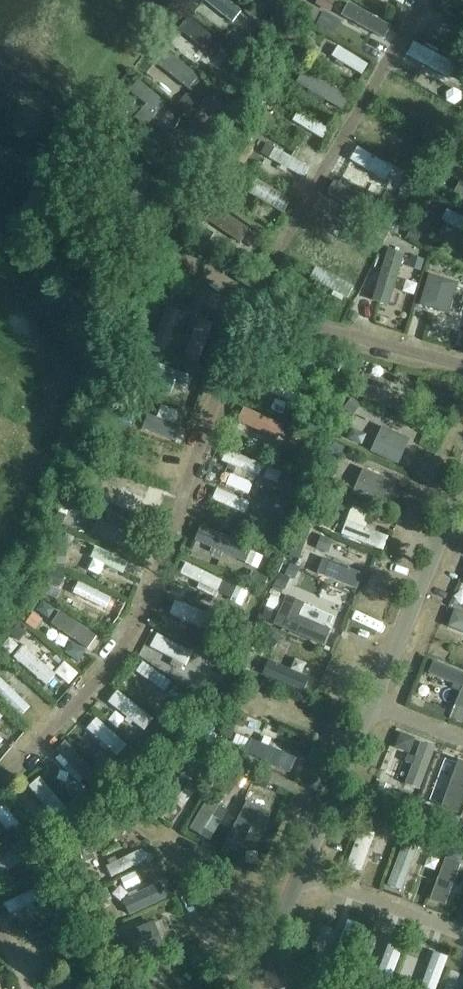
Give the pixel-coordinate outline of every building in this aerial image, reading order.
[(242,11),(226,0),(207,0),(202,8),(230,28),(242,11)] [(347,16),(354,0),(320,0),(318,5),(347,16)] [(194,14),(183,27),(214,54),(225,41),(194,14)] [(177,53),(167,66),(195,86),(204,73),(177,53)] [(309,66),(298,80),(334,107),(345,93),(309,66)] [(141,78),(135,89),(152,99),(142,115),(154,123),(170,97),(141,78)] [(459,104),(462,98),(462,90),(456,85),(448,95),(459,104)] [(327,137),(334,125),(302,106),(295,119),(327,137)] [(391,177),(397,161),(358,145),(352,162),(391,177)] [(288,204),(292,190),(252,177),(247,192),(288,204)] [(337,179),(333,190),(352,198),(356,186),(337,179)] [(445,218),(462,225),(462,211),(449,206),(445,218)] [(393,299),(403,248),(387,246),(378,296),(393,299)] [(311,279),(350,298),(358,282),(319,263),(311,279)] [(422,301),(452,311),(462,279),(433,269),(422,301)] [(407,277),(406,291),(419,292),(421,279),(407,277)] [(169,302),(155,343),(170,348),(184,308),(169,302)] [(186,358),(210,366),(225,323),(201,315),(186,358)] [(169,365),(165,377),(193,384),(196,372),(169,365)] [(375,382),(370,396),(406,408),(410,393),(375,382)] [(355,392),(345,407),(356,413),(365,398),(355,392)] [(286,411),(291,399),(278,393),(273,406),(286,411)] [(137,409),(133,422),(177,434),(185,407),(163,401),(159,415),(137,409)] [(283,437),(290,423),(247,402),(241,416),(283,437)] [(374,442),(380,426),(370,422),(364,439),(374,442)] [(374,448),(402,459),(413,433),(384,422),(374,448)] [(262,472),(267,460),(230,445),(224,457),(262,472)] [(281,481),(286,469),(271,462),(265,474),(281,481)] [(355,489),(381,499),(391,475),(366,464),(355,489)] [(129,496),(130,495),(145,502),(153,483),(119,467),(109,487),(129,496)] [(246,510),(252,497),(220,484),(214,496),(246,510)] [(103,529),(132,544),(143,523),(114,508),(103,529)] [(373,542),(379,527),(349,515),(343,530),(373,542)] [(319,544),(349,554),(352,544),(339,540),(341,534),(325,528),(319,544)] [(266,547),(198,534),(195,549),(263,562),(266,547)] [(104,574),(108,564),(128,571),(133,556),(98,544),(90,568),(104,574)] [(326,552),(318,570),(357,586),(365,568),(326,552)] [(281,559),(281,577),(299,578),(300,560),(281,559)] [(207,581),(204,591),(219,595),(225,573),(186,562),(183,574),(207,581)] [(82,578),(76,591),(110,607),(116,594),(82,578)] [(238,599),(242,586),(230,582),(226,596),(238,599)] [(267,605),(280,609),(275,625),(329,641),(334,623),(302,613),(307,596),(273,585),(267,605)] [(172,612),(211,627),(216,612),(177,597),(172,612)] [(30,608),(17,634),(31,641),(44,615),(30,608)] [(92,643),(100,631),(62,608),(54,620),(92,643)] [(454,610),(450,626),(462,629),(462,612),(454,610)] [(50,633),(69,647),(74,640),(55,626),(50,633)] [(159,631),(152,644),(190,663),(197,650),(159,631)] [(15,654),(22,641),(11,635),(4,647),(15,654)] [(38,635),(31,646),(56,664),(64,653),(38,635)] [(76,639),(69,650),(82,659),(90,648),(76,639)] [(50,684),(60,672),(26,643),(16,655),(50,684)] [(169,688),(176,676),(138,655),(131,668),(169,688)] [(439,660),(434,674),(462,684),(462,668),(439,660)] [(0,675),(0,694),(23,716),(34,705),(1,674),(0,675)] [(425,682),(420,695),(431,699),(436,686),(425,682)] [(452,716),(462,720),(462,686),(452,716)] [(148,729),(157,717),(120,687),(110,699),(148,729)] [(120,755),(130,743),(98,714),(88,725),(120,755)] [(249,727),(261,733),(267,720),(254,715),(249,727)] [(237,729),(232,743),(291,768),(297,754),(237,729)] [(3,752),(13,741),(0,730),(0,749),(3,752)] [(56,750),(86,778),(98,765),(69,737),(56,750)] [(430,790),(437,768),(431,767),(438,744),(421,739),(408,783),(430,790)] [(461,755),(443,802),(462,810),(462,756),(461,755)] [(45,827),(70,811),(47,774),(21,790),(45,827)] [(224,844),(241,852),(265,805),(248,796),(224,844)] [(203,832),(217,807),(207,801),(193,827),(203,832)] [(357,819),(340,864),(362,872),(379,828),(357,819)] [(393,887),(413,891),(424,839),(403,834),(393,887)] [(26,862),(16,840),(0,847),(0,874),(26,862)] [(462,859),(462,847),(452,843),(432,895),(447,901),(462,859)] [(147,845),(110,858),(114,871),(152,858),(147,845)] [(125,894),(132,911),(170,894),(162,877),(125,894)] [(7,899),(12,910),(43,895),(38,884),(7,899)] [(15,910),(20,920),(43,909),(38,899),(15,910)] [(128,921),(127,942),(172,943),(173,922),(128,921)] [(436,948),(422,981),(436,987),(450,954),(436,948)]
